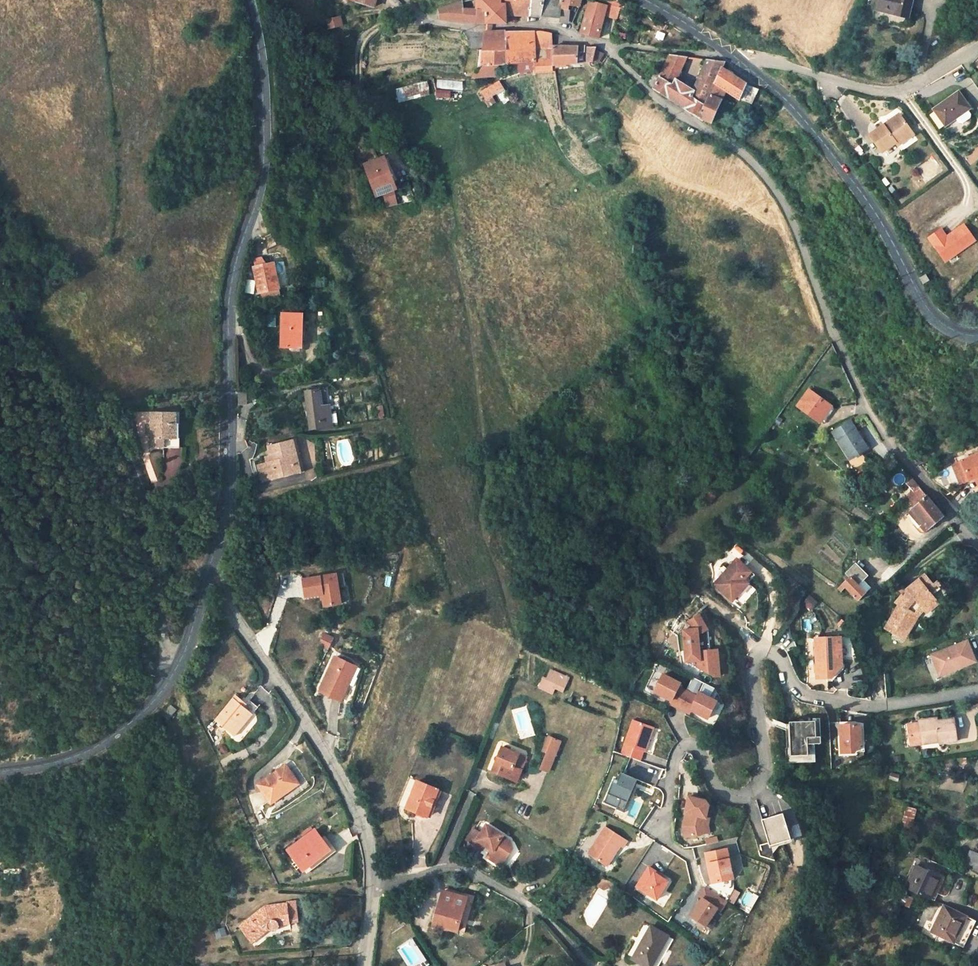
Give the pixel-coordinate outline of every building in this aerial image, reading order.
[(531,18),(531,0),(468,0),(441,9),(441,23),(473,26),(506,27),(507,18),(531,18)] [(531,18),(549,18),(549,24),(561,25),(560,23),(561,5),(561,0),(531,0),(531,18)] [(561,5),(560,23),(569,23),(569,11),(569,6),(580,7),(581,0),(561,0),(561,5)] [(875,15),(906,20),(910,0),(878,0),(875,15)] [(582,37),(598,40),(606,8),(590,3),(582,37)] [(325,23),(328,31),(339,26),(337,19),(325,23)] [(486,36),(484,54),(507,53),(508,35),(486,36)] [(552,36),(508,35),(507,53),(506,65),(537,62),(535,71),(554,72),(554,65),(553,48),(552,36)] [(580,49),(553,48),(554,65),(579,64),(580,49)] [(599,50),(591,50),(590,64),(595,65),(599,50)] [(507,53),(484,54),(483,67),(485,69),(478,80),(499,76),(500,66),(506,65),(507,53)] [(647,87),(677,105),(686,86),(677,81),(685,64),(687,65),(690,59),(669,57),(660,76),(654,74),(647,87)] [(694,89),(686,86),(677,105),(711,126),(727,93),(751,103),(759,89),(723,68),(725,63),(707,61),(694,89)] [(463,83),(438,81),(437,89),(462,92),(463,83)] [(505,91),(500,82),(482,91),(487,100),(499,94),(505,91)] [(427,84),(396,91),(400,104),(430,96),(427,84)] [(511,100),(505,91),(499,94),(505,103),(511,100)] [(944,128),(971,108),(960,93),(933,112),(944,128)] [(886,156),(889,154),(900,146),(916,133),(906,119),(891,129),(888,126),(873,138),(886,156)] [(919,137),(916,133),(900,146),(903,150),(919,137)] [(385,210),(394,207),(391,192),(395,191),(391,174),(392,174),(386,159),(374,163),(381,182),(385,210)] [(403,205),(414,203),(410,187),(399,190),(403,205)] [(941,228),(929,236),(946,260),(975,239),(964,224),(947,236),(941,228)] [(280,289),(275,263),(255,268),(260,294),(280,289)] [(282,348),(302,349),(303,316),(283,315),(282,348)] [(305,392),(310,430),(332,426),(330,407),(325,407),(322,389),(305,392)] [(810,392),(799,408),(821,424),(832,409),(810,392)] [(238,405),(246,406),(246,393),(238,393),(238,405)] [(148,432),(146,451),(170,453),(174,418),(151,415),(149,425),(146,425),(144,431),(148,432)] [(852,425),(833,435),(844,454),(862,444),(852,425)] [(275,462),(269,464),(261,466),(264,481),(273,479),(274,482),(302,474),(295,442),(272,448),(274,457),(275,462)] [(977,457),(956,471),(966,488),(972,484),(973,485),(977,482),(977,459),(977,457)] [(306,472),(308,481),(317,478),(314,469),(306,472)] [(963,490),(966,488),(956,471),(953,473),(963,490)] [(900,479),(904,484),(909,480),(906,475),(900,479)] [(898,489),(905,497),(915,487),(909,480),(904,484),(898,489)] [(913,507),(910,511),(922,523),(917,527),(922,534),(940,518),(915,487),(905,497),(913,507)] [(914,530),(917,527),(922,523),(910,511),(905,515),(910,520),(908,523),(914,530)] [(753,570),(739,557),(715,583),(734,600),(745,587),(741,584),(746,578),(753,570)] [(338,599),(336,582),(343,581),(342,569),(301,573),(303,590),(320,588),(321,600),(338,599)] [(857,590),(862,587),(866,585),(855,569),(844,577),(846,581),(835,588),(838,593),(844,589),(855,603),(863,599),(857,590)] [(885,631),(894,637),(896,634),(905,640),(924,612),(936,602),(931,596),(928,592),(934,587),(926,577),(907,592),(909,594),(904,599),(901,598),(896,605),(900,608),(885,631)] [(741,584),(745,587),(750,582),(746,578),(741,584)] [(867,596),(862,587),(857,590),(863,599),(867,596)] [(937,591),(934,587),(928,592),(931,596),(937,591)] [(812,611),(819,602),(810,595),(803,603),(812,611)] [(927,615),(940,605),(936,602),(924,612),(927,615)] [(696,629),(685,630),(687,660),(699,659),(700,667),(716,675),(721,675),(718,648),(711,649),(700,650),(699,634),(708,629),(700,615),(691,620),(696,629)] [(699,634),(700,650),(711,649),(710,628),(708,629),(699,634)] [(326,636),(316,633),(312,644),(321,648),(326,636)] [(903,644),(905,640),(896,634),(894,637),(903,644)] [(839,662),(838,637),(816,637),(817,678),(831,677),(842,665),(839,662)] [(967,640),(931,654),(939,673),(957,665),(958,667),(975,661),(967,640)] [(348,662),(330,656),(319,689),(340,697),(346,682),(342,681),(348,662)] [(864,669),(840,668),(840,688),(864,688),(864,669)] [(570,680),(551,671),(545,685),(564,694),(570,680)] [(682,682),(664,674),(656,691),(673,700),(671,703),(681,708),(689,691),(680,686),(682,682)] [(698,696),(689,691),(681,708),(690,712),(692,709),(709,718),(718,700),(700,692),(698,696)] [(220,718),(236,737),(261,717),(245,697),(220,718)] [(173,705),(167,713),(170,722),(180,710),(173,705)] [(820,760),(819,741),(825,741),(824,717),(788,719),(790,762),(820,760)] [(937,737),(938,742),(938,743),(955,742),(953,720),(936,721),(932,722),(931,719),(918,720),(918,722),(919,729),(920,739),(937,737)] [(653,727),(632,720),(623,744),(644,752),(653,727)] [(853,752),(863,752),(864,726),(861,725),(854,724),(841,724),(840,752),(853,752)] [(919,729),(908,730),(909,741),(920,740),(920,739),(919,729)] [(559,741),(548,737),(542,750),(546,752),(554,755),(559,741)] [(516,766),(520,755),(503,748),(493,770),(517,781),(522,769),(516,766)] [(546,752),(539,768),(547,771),(554,755),(546,752)] [(516,766),(522,769),(527,758),(520,755),(516,766)] [(977,759),(970,779),(977,783),(977,759)] [(269,778),(278,799),(310,785),(301,764),(269,778)] [(899,780),(901,774),(890,771),(889,778),(899,780)] [(632,778),(619,772),(616,780),(613,778),(603,802),(616,808),(620,799),(626,802),(633,787),(629,785),(632,778)] [(431,806),(438,788),(417,780),(407,808),(427,816),(431,806)] [(444,790),(438,788),(431,806),(437,808),(444,790)] [(707,801),(690,798),(686,814),(687,814),(689,815),(688,819),(686,818),(684,827),(686,838),(703,834),(702,827),(709,826),(710,819),(707,818),(710,805),(707,801)] [(622,811),(626,802),(620,799),(616,808),(622,811)] [(914,811),(906,809),(901,827),(909,829),(914,811)] [(784,814),(762,820),(769,843),(758,847),(761,857),(775,861),(771,846),(792,840),(784,814)] [(626,840),(604,826),(586,854),(604,865),(610,854),(613,856),(619,846),(622,847),(626,840)] [(710,833),(709,826),(702,827),(703,834),(710,833)] [(508,838),(489,827),(485,836),(477,831),(471,843),(485,852),(488,848),(496,853),(493,859),(500,864),(504,859),(512,857),(516,851),(515,844),(507,840),(508,838)] [(289,851),(304,870),(314,864),(318,869),(328,862),(324,856),(333,849),(319,829),(289,851)] [(709,843),(721,840),(719,834),(707,837),(709,843)] [(378,850),(380,858),(389,856),(387,848),(378,850)] [(728,849),(707,854),(712,877),(719,876),(720,882),(735,879),(728,849)] [(977,871),(977,854),(969,851),(964,863),(974,866),(973,869),(977,871)] [(610,854),(604,865),(606,866),(613,856),(610,854)] [(914,864),(903,886),(914,892),(929,898),(939,877),(914,864)] [(657,873),(650,868),(638,887),(658,900),(670,882),(662,877),(657,874),(657,873)] [(6,870),(5,881),(19,883),(21,872),(6,870)] [(610,884),(603,880),(598,889),(605,893),(610,884)] [(914,892),(903,886),(898,902),(908,906),(914,892)] [(728,902),(706,888),(700,897),(704,899),(692,917),(707,927),(719,909),(722,911),(728,902)] [(445,893),(433,925),(464,935),(475,903),(445,893)] [(302,921),(298,902),(270,908),(242,928),(254,942),(269,932),(276,934),(283,932),(286,925),(302,921)] [(937,935),(963,948),(976,921),(950,909),(937,935)] [(626,959),(634,965),(646,965),(663,942),(648,930),(626,959)] [(425,957),(413,938),(397,948),(408,965),(411,965),(425,957)]
